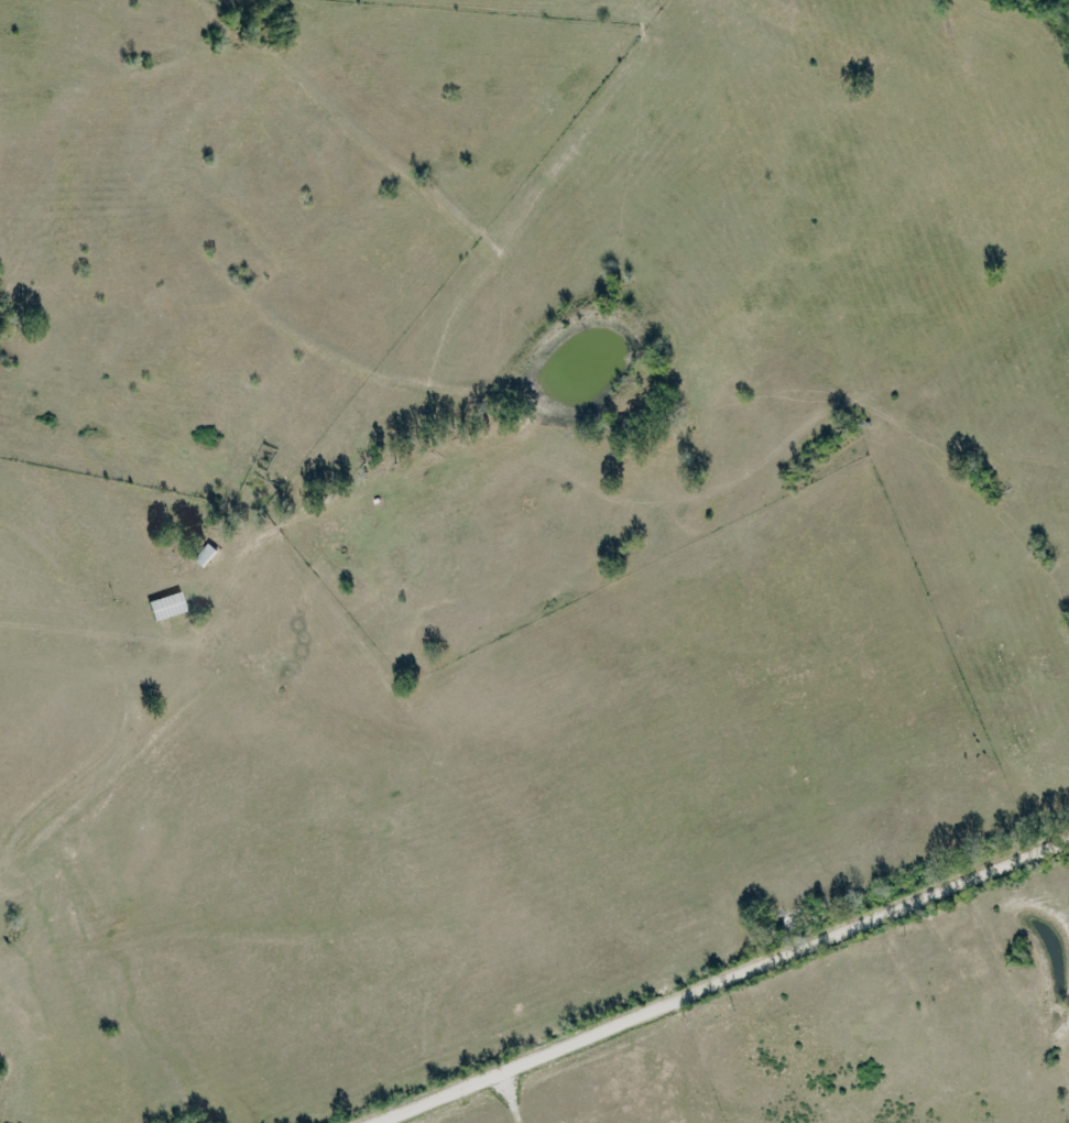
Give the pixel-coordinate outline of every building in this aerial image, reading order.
[(151,601),(158,621),(190,610),(183,591),(151,601)]
